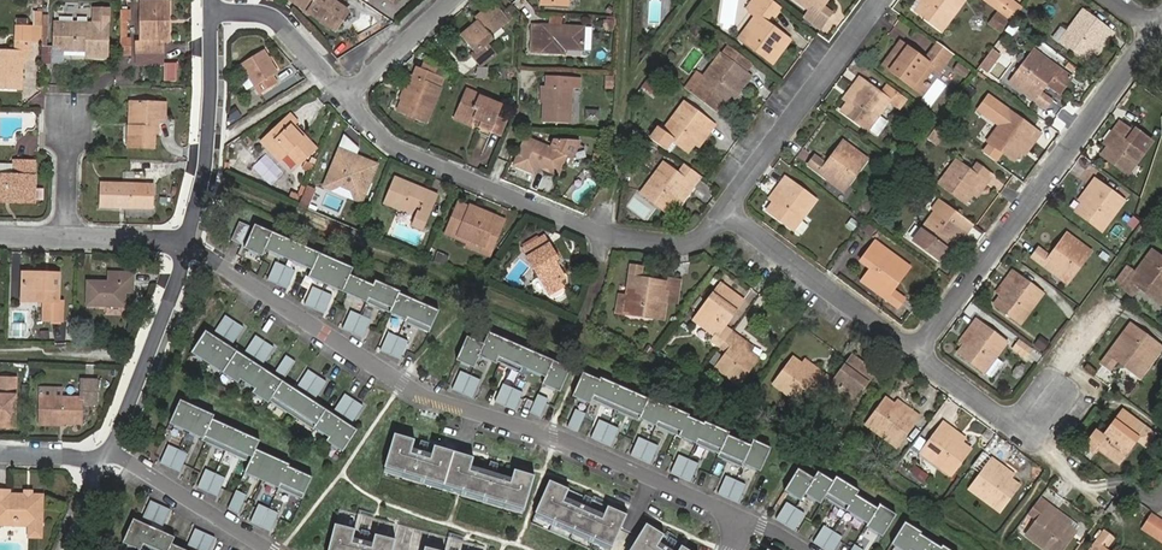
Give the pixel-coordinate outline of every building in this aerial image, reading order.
[(344,12),(346,9),(333,0),(290,0),(332,29),(334,26),(339,28),(347,16),(344,12)] [(773,63),(790,40),(769,24),(776,15),(777,16),(783,8),(772,0),(753,0),(747,8),(757,16),(751,23),(755,26),(744,41),(773,63)] [(828,0),(797,0),(809,9),(825,21),(832,12),(823,6),(828,0)] [(963,1),(962,0),(918,0),(912,7),(942,30),(963,1)] [(984,1),(998,11),(1009,19),(1013,22),(1022,8),(1011,0),(985,0),(984,1)] [(165,15),(168,15),(168,1),(141,2),(141,41),(137,41),(137,54),(163,54),(163,42),(169,42),(168,27),(165,27),(165,15)] [(494,39),(491,36),(509,20),(494,2),(476,17),(479,21),(461,36),(474,52),(470,55),(480,67),(495,55),(487,45),(494,39)] [(86,58),(109,59),(111,24),(111,9),(96,8),(96,24),(53,23),(52,47),(61,48),(61,50),(73,51),(73,56),(87,56),(86,58)] [(803,17),(819,29),(825,21),(809,9),(803,17)] [(130,55),(130,39),(127,39),(127,20),(130,20),(130,11),(121,11),(120,55),(130,55)] [(989,24),(999,32),(1009,19),(998,11),(989,24)] [(1102,47),(1107,41),(1113,33),(1083,11),(1061,40),(1087,59),(1093,50),(1098,44),(1102,47)] [(562,27),(562,17),(549,16),(549,26),(562,27)] [(22,90),(22,60),(30,60),(30,41),(26,40),(26,26),(16,25),(15,51),(0,50),(0,90),(22,90)] [(591,29),(584,28),(562,27),(549,26),(533,25),(531,52),(563,54),(564,49),(590,50),(591,29)] [(41,41),(41,26),(26,26),(26,40),(30,41),(41,41)] [(939,72),(953,54),(938,42),(925,59),(901,42),(884,64),(923,94),(929,85),(924,82),(934,68),(939,72)] [(1102,47),(1098,44),(1093,50),(1098,53),(1102,47)] [(754,64),(728,45),(721,54),(747,73),(754,64)] [(52,47),(42,47),(42,62),(61,63),(61,50),(61,48),(52,47)] [(987,71),(999,55),(992,49),(980,66),(987,71)] [(260,94),(277,84),(272,76),(277,72),(263,50),(241,64),(260,94)] [(1026,92),(1046,107),(1052,99),(1042,91),(1046,84),(1060,94),(1072,77),(1058,68),(1034,50),(1015,77),(1029,88),(1026,92)] [(692,93),(718,112),(741,82),(745,85),(751,76),(747,73),(721,54),(692,93)] [(435,76),(439,66),(424,60),(420,70),(424,71),(435,76)] [(969,71),(959,63),(954,69),(965,77),(969,71)] [(416,68),(413,76),(412,75),(397,112),(426,125),(442,88),(433,84),(437,77),(435,76),(424,71),(420,70),(416,68)] [(613,77),(605,76),(605,88),(613,88),(613,77)] [(543,86),(542,122),(570,124),(572,88),(580,88),(581,79),(547,77),(547,86),(543,86)] [(857,88),(848,102),(841,110),(877,137),(889,122),(879,115),(890,101),(900,109),(906,100),(887,85),(881,93),(859,77),(853,85),(857,88)] [(507,121),(498,117),(503,105),(466,90),(456,114),(473,121),(474,119),(481,122),(479,128),(500,137),(507,121)] [(156,120),(165,120),(166,103),(133,102),(132,127),(129,127),(128,148),(155,149),(156,120)] [(705,130),(709,133),(714,125),(684,103),(663,131),(658,128),(650,138),(666,150),(673,140),(688,152),(705,130)] [(1040,134),(1009,111),(988,140),(1015,160),(1030,139),(1034,142),(1040,134)] [(262,142),(279,161),(288,153),(298,165),(316,149),(293,125),(297,122),(291,115),(262,142)] [(1152,142),(1135,130),(1133,132),(1120,122),(1114,130),(1118,133),(1108,145),(1102,155),(1128,174),(1152,142)] [(944,135),(935,128),(928,138),(936,144),(944,135)] [(514,165),(534,173),(538,167),(558,176),(567,155),(572,157),(579,143),(554,142),(551,149),(525,138),(514,165)] [(843,141),(826,164),(816,156),(809,165),(844,190),(867,159),(843,141)] [(337,152),(325,180),(364,197),(377,165),(356,156),(355,160),(337,152)] [(593,163),(601,164),(602,156),(594,155),(593,163)] [(966,202),(973,193),(982,180),(986,183),(992,175),(977,164),(972,171),(956,160),(940,182),(966,202)] [(35,162),(14,161),(14,164),(14,176),(0,176),(0,200),(5,201),(5,198),(11,198),(11,201),(35,201),(35,176),(34,176),(35,162)] [(668,213),(679,198),(683,201),(702,176),(686,164),(678,174),(663,163),(642,193),(668,213)] [(14,176),(14,164),(0,164),(0,176),(14,176)] [(438,195),(394,177),(383,203),(401,211),(403,208),(416,213),(411,226),(424,231),(438,195)] [(783,188),(774,201),(768,210),(794,230),(816,200),(785,178),(779,185),(783,188)] [(1094,179),(1088,187),(1092,190),(1076,211),(1102,231),(1124,201),(1094,179)] [(153,209),(154,184),(100,183),(100,207),(153,209)] [(307,186),(299,206),(307,209),(315,190),(307,186)] [(940,199),(933,208),(936,210),(914,240),(940,260),(956,238),(960,242),(973,223),(940,199)] [(447,231),(483,246),(485,240),(494,244),(504,220),(495,217),(494,221),(458,205),(447,231)] [(852,231),(858,222),(850,217),(844,226),(852,231)] [(869,237),(875,229),(864,221),(859,229),(869,237)] [(250,227),(240,223),(232,241),(242,246),(250,227)] [(353,269),(255,226),(245,249),(263,257),(266,250),(312,271),(309,278),(405,321),(404,322),(429,333),(439,312),(399,295),(400,293),(375,282),(373,287),(350,276),(353,269)] [(1087,248),(1067,234),(1050,256),(1039,248),(1033,257),(1067,283),(1080,266),(1076,263),(1087,248)] [(853,237),(847,256),(857,259),(863,241),(853,237)] [(564,278),(555,261),(552,256),(554,254),(549,245),(546,246),(541,238),(523,249),(553,299),(566,291),(560,281),(564,278)] [(893,290),(909,267),(875,241),(860,261),(871,269),(866,277),(880,287),(877,292),(897,307),(904,298),(893,290)] [(1151,250),(1122,289),(1131,295),(1138,286),(1161,303),(1161,302),(1161,258),(1151,250)] [(445,266),(449,257),(436,252),(433,261),(445,266)] [(296,271),(276,263),(268,281),(287,290),(296,271)] [(642,267),(631,265),(627,294),(624,313),(664,319),(667,301),(677,302),(678,298),(668,297),(669,285),(668,285),(650,282),(651,279),(641,278),(642,267)] [(1012,271),(1006,279),(1011,282),(995,304),(1021,323),(1043,294),(1012,271)] [(125,306),(125,284),(133,284),(133,273),(109,272),(109,282),(88,281),(87,305),(125,306)] [(62,321),(63,302),(59,302),(59,274),(46,273),(46,277),(23,277),(22,301),(51,302),(51,320),(62,321)] [(678,298),(681,280),(669,278),(668,282),(668,285),(669,285),(668,297),(678,298)] [(713,340),(721,346),(732,331),(724,325),(743,300),(721,283),(706,303),(710,306),(698,322),(716,335),(713,340)] [(333,296),(313,287),(305,306),(325,314),(333,296)] [(627,294),(619,293),(616,314),(624,315),(624,313),(627,294)] [(371,320),(351,311),(343,330),(363,339),(371,320)] [(244,328),(226,316),(215,333),(233,345),(244,328)] [(958,352),(992,377),(1003,362),(996,357),(1007,342),(976,319),(970,327),(974,330),(958,352)] [(1117,360),(1141,377),(1161,348),(1130,324),(1102,363),(1110,369),(1117,360)] [(86,340),(94,340),(95,331),(86,330),(86,340)] [(357,431),(206,331),(192,353),(238,384),(241,380),(255,389),(252,393),(269,404),(270,402),(314,430),(315,429),(329,438),(326,442),(343,452),(357,431)] [(739,383),(758,357),(749,350),(737,341),(740,337),(732,331),(721,346),(728,352),(717,367),(739,383)] [(408,342),(388,333),(380,351),(400,360),(408,342)] [(483,345),(467,337),(456,361),(474,369),(479,357),(496,365),(497,362),(520,373),(522,368),(545,378),(542,385),(559,393),(570,369),(488,333),(483,345)] [(274,348),(256,336),(245,353),(263,365),(274,348)] [(1049,342),(1041,336),(1035,345),(1043,351),(1049,342)] [(1036,351),(1022,340),(1016,347),(1030,358),(1036,351)] [(296,362),(286,356),(275,373),(285,379),(296,362)] [(834,381),(827,375),(816,391),(823,396),(826,392),(843,405),(855,389),(860,393),(875,372),(853,356),(834,381)] [(808,385),(816,391),(827,375),(806,360),(803,364),(794,358),(786,368),(790,370),(778,386),(796,400),(808,385)] [(326,382),(308,371),(297,387),(315,399),(326,382)] [(480,381),(460,372),(452,390),(472,399),(480,381)] [(599,381),(582,373),(571,397),(589,405),(591,401),(638,422),(639,420),(717,454),(716,457),(740,468),(742,465),(759,472),(769,448),(751,441),(749,446),(726,436),(728,433),(703,422),(702,424),(687,418),(688,416),(664,405),(663,407),(600,379),(599,381)] [(16,421),(16,378),(0,378),(0,427),(15,427),(16,421)] [(83,379),(82,398),(61,397),(41,397),(40,422),(82,423),(82,403),(97,404),(98,380),(83,379)] [(522,393),(503,384),(494,403),(514,411),(522,393)] [(41,387),(41,397),(61,397),(62,388),(41,387)] [(363,406),(345,395),(334,411),(352,423),(363,406)] [(548,400),(537,395),(529,413),(540,418),(548,400)] [(919,416),(911,410),(908,414),(886,398),(867,424),(896,446),(919,416)] [(215,416),(181,400),(170,424),(203,439),(202,441),(250,462),(245,473),(302,499),(312,478),(288,467),(289,465),(256,450),(260,441),(213,420),(215,416)] [(585,415),(575,410),(567,428),(577,433),(585,415)] [(1126,442),(1130,446),(1136,438),(1145,445),(1154,434),(1145,427),(1123,410),(1103,437),(1095,432),(1085,445),(1093,451),(1097,447),(1113,458),(1126,442)] [(618,429),(598,420),(590,439),(610,447),(618,429)] [(951,475),(970,448),(962,442),(948,432),(951,428),(943,422),(921,453),(951,475)] [(415,440),(394,434),(384,468),(385,468),(523,510),(524,510),(534,477),(514,470),(510,484),(469,471),(473,458),(434,446),(430,459),(411,454),(415,440)] [(657,447),(638,438),(630,456),(649,465),(657,447)] [(428,444),(421,441),(418,451),(426,453),(428,444)] [(1118,462),(1130,446),(1126,442),(1113,458),(1118,462)] [(189,454),(169,445),(161,463),(180,472),(189,454)] [(697,464),(677,455),(669,474),(689,482),(697,464)] [(1019,485),(1010,478),(998,468),(1001,464),(992,459),(970,489),(1000,511),(1019,485)] [(498,464),(490,462),(487,471),(495,474),(498,464)] [(912,466),(907,475),(921,484),(927,474),(912,466)] [(384,473),(522,514),(523,510),(385,468),(384,473)] [(226,478),(206,469),(198,488),(218,497),(226,478)] [(812,479),(796,470),(783,491),(799,502),(803,495),(819,505),(823,498),(866,525),(864,527),(881,538),(894,516),(878,505),(875,509),(855,496),(857,492),(834,478),(832,482),(816,473),(812,479)] [(744,485),(724,476),(716,494),(736,503),(744,485)] [(549,481),(534,513),(535,513),(611,547),(610,549),(660,549),(656,547),(663,536),(645,524),(638,535),(621,527),(626,516),(607,507),(601,520),(562,502),(568,490),(549,481)] [(43,495),(10,495),(10,491),(0,491),(0,524),(29,525),(29,536),(42,537),(43,495)] [(247,495),(237,491),(228,509),(239,514),(247,495)] [(591,499),(584,496),(580,505),(587,508),(591,499)] [(171,510),(151,501),(143,519),(162,528),(171,510)] [(803,514),(785,503),(775,520),(793,531),(803,514)] [(279,513),(259,504),(251,523),(270,532),(279,513)] [(339,509),(335,524),(395,540),(424,547),(436,549),(488,549),(488,548),(339,509)] [(1054,509),(1045,549),(1061,549),(1074,532),(1066,525),(1069,520),(1054,509)] [(530,524),(589,549),(610,549),(611,547),(535,513),(530,524)] [(134,519),(123,542),(140,549),(141,549),(144,544),(158,549),(185,549),(172,544),(175,538),(134,519)] [(1153,532),(1161,538),(1161,520),(1153,532)] [(903,523),(889,545),(897,549),(946,549),(940,546),(939,549),(918,536),(920,533),(903,523)] [(335,524),(328,549),(393,549),(395,540),(335,524)] [(822,526),(812,543),(823,549),(833,549),(841,538),(822,526)] [(195,529),(187,547),(194,549),(210,549),(215,538),(195,529)] [(1104,549),(1113,538),(1104,532),(1091,549),(1106,549),(1104,549)] [(669,538),(663,546),(669,549),(670,549),(675,542),(669,538)]
